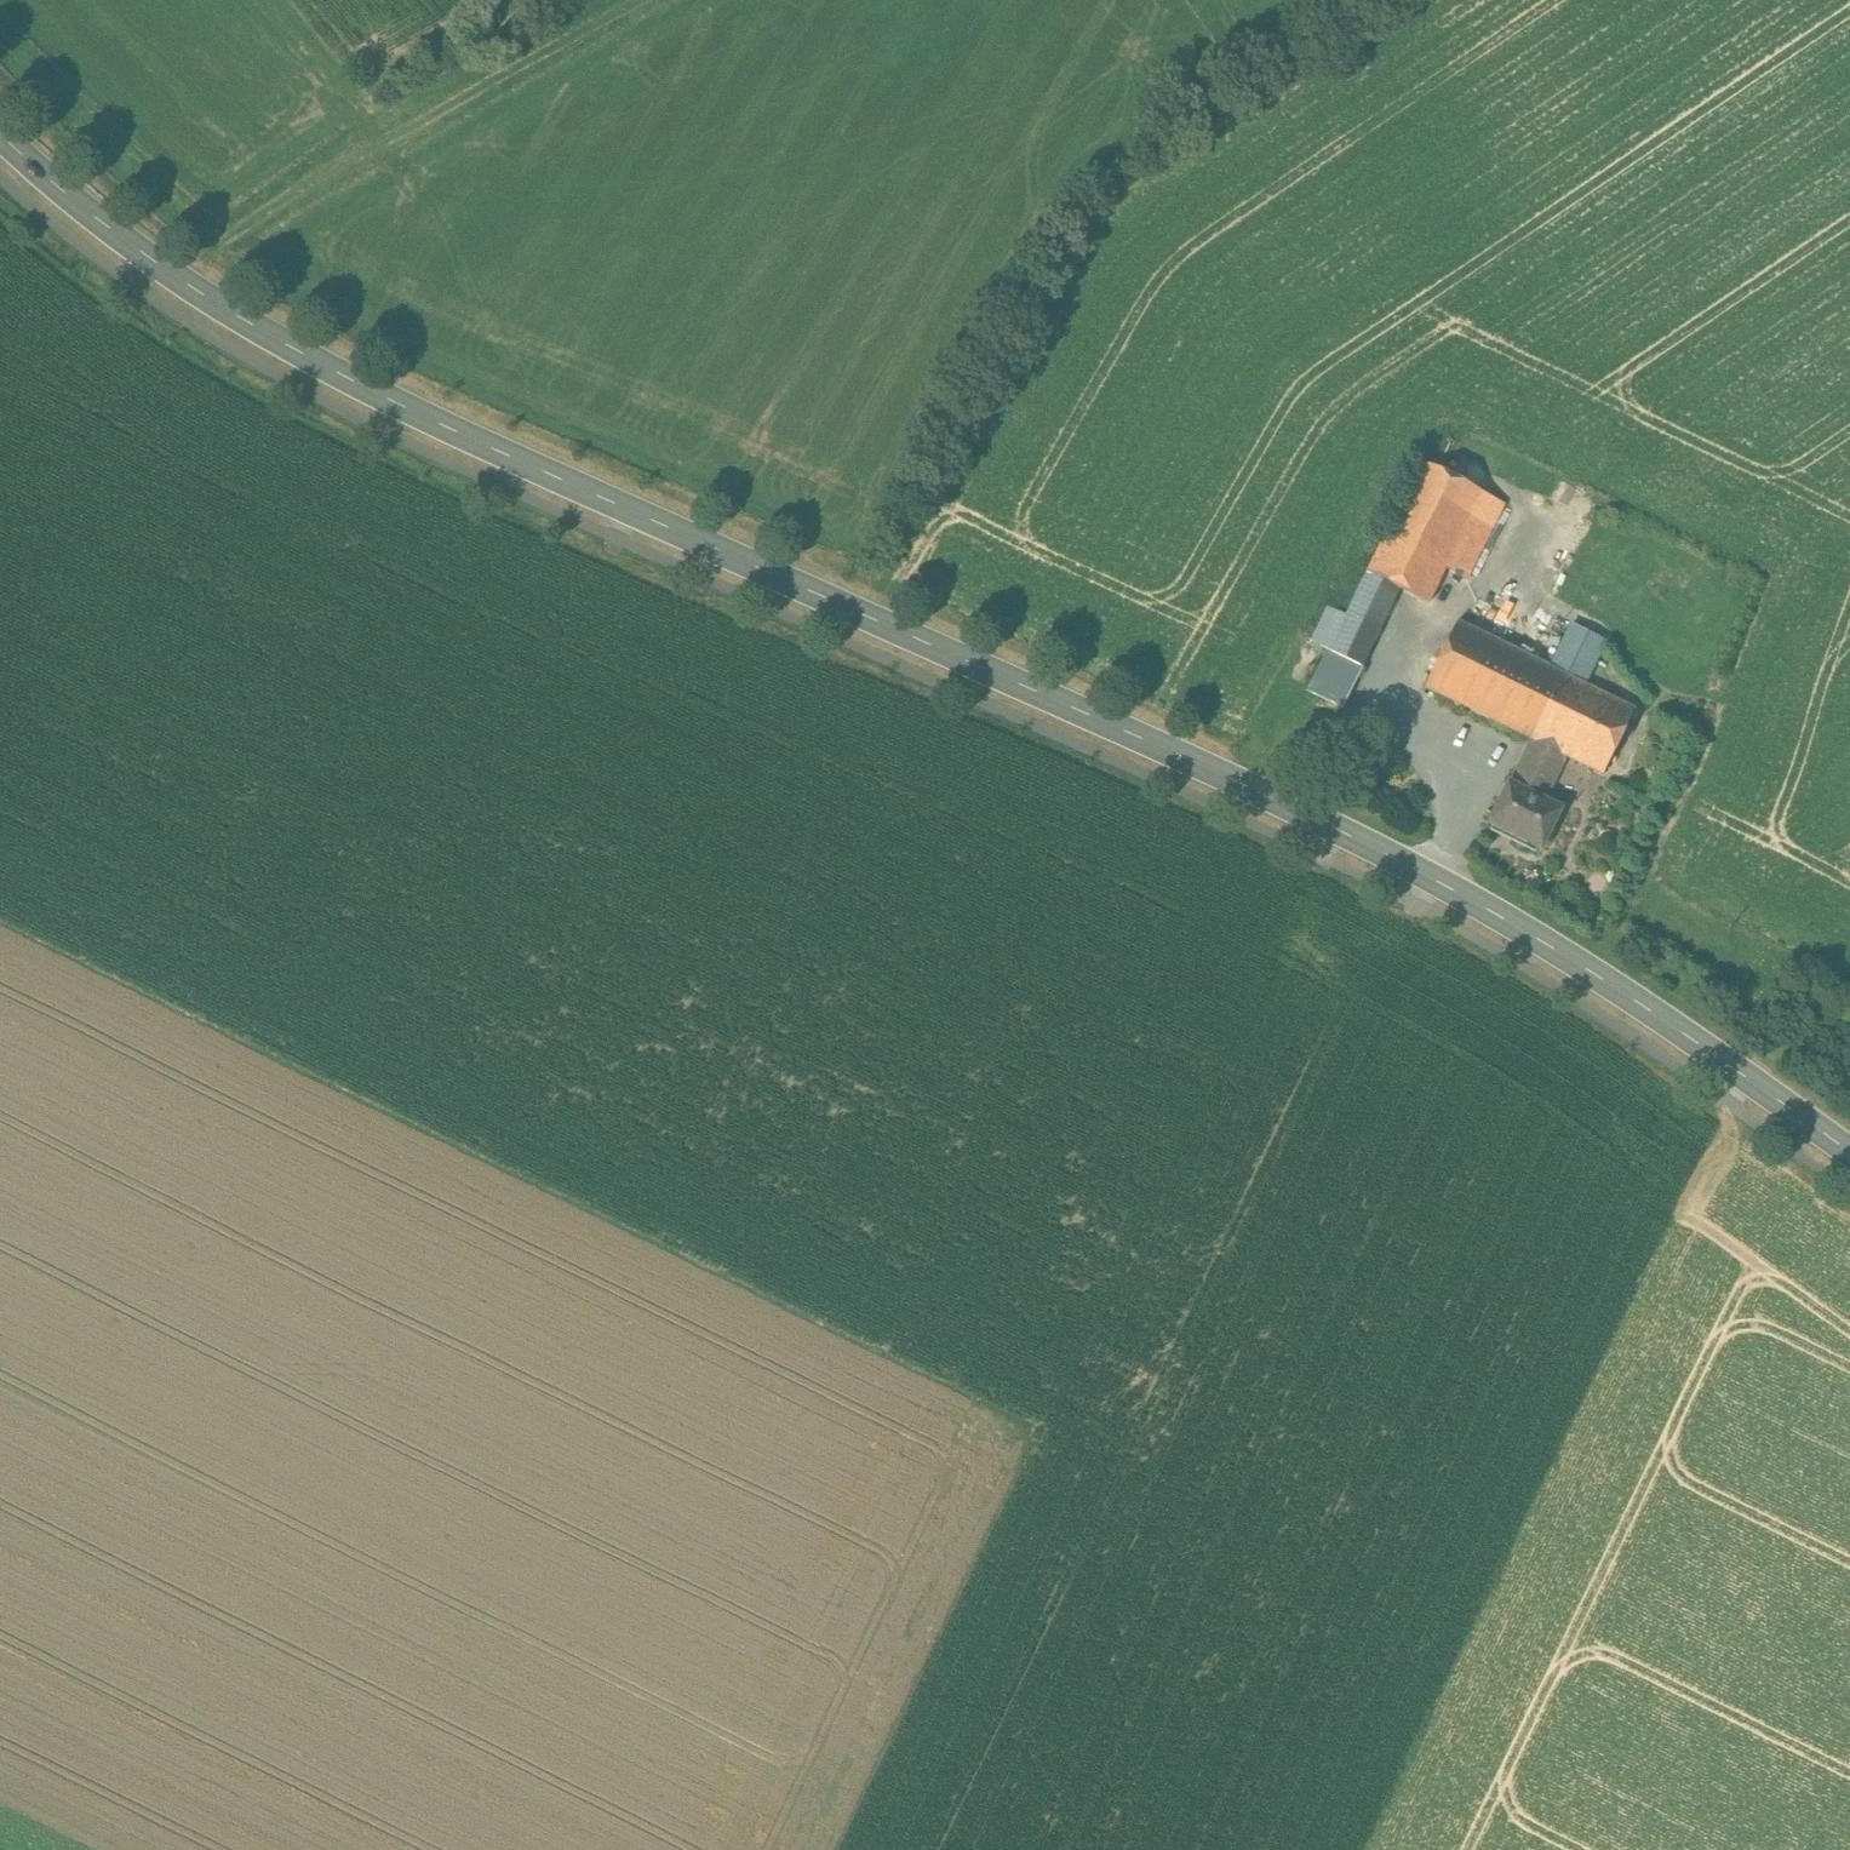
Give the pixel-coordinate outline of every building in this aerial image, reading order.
[(1347,613),(1330,649),(1364,665),(1400,587),(1429,601),(1444,570),(1480,493),(1417,463),(1347,613)] [(1480,493),(1444,570),(1465,579),(1501,503),(1480,493)] [(1347,613),(1329,604),(1312,640),(1330,649),(1347,613)] [(1551,667),(1456,622),(1426,686),(1536,738),(1567,753),(1603,770),(1633,706),(1586,684),(1551,667)] [(1606,641),(1572,624),(1551,667),(1586,684),(1606,641)] [(1364,665),(1330,649),(1309,692),(1343,708),(1364,665)] [(1536,738),(1515,784),(1513,783),(1494,822),(1544,846),(1563,806),(1546,798),(1567,753),(1536,738)] [(1369,754),(1357,748),(1348,767),(1360,773),(1369,754)]
